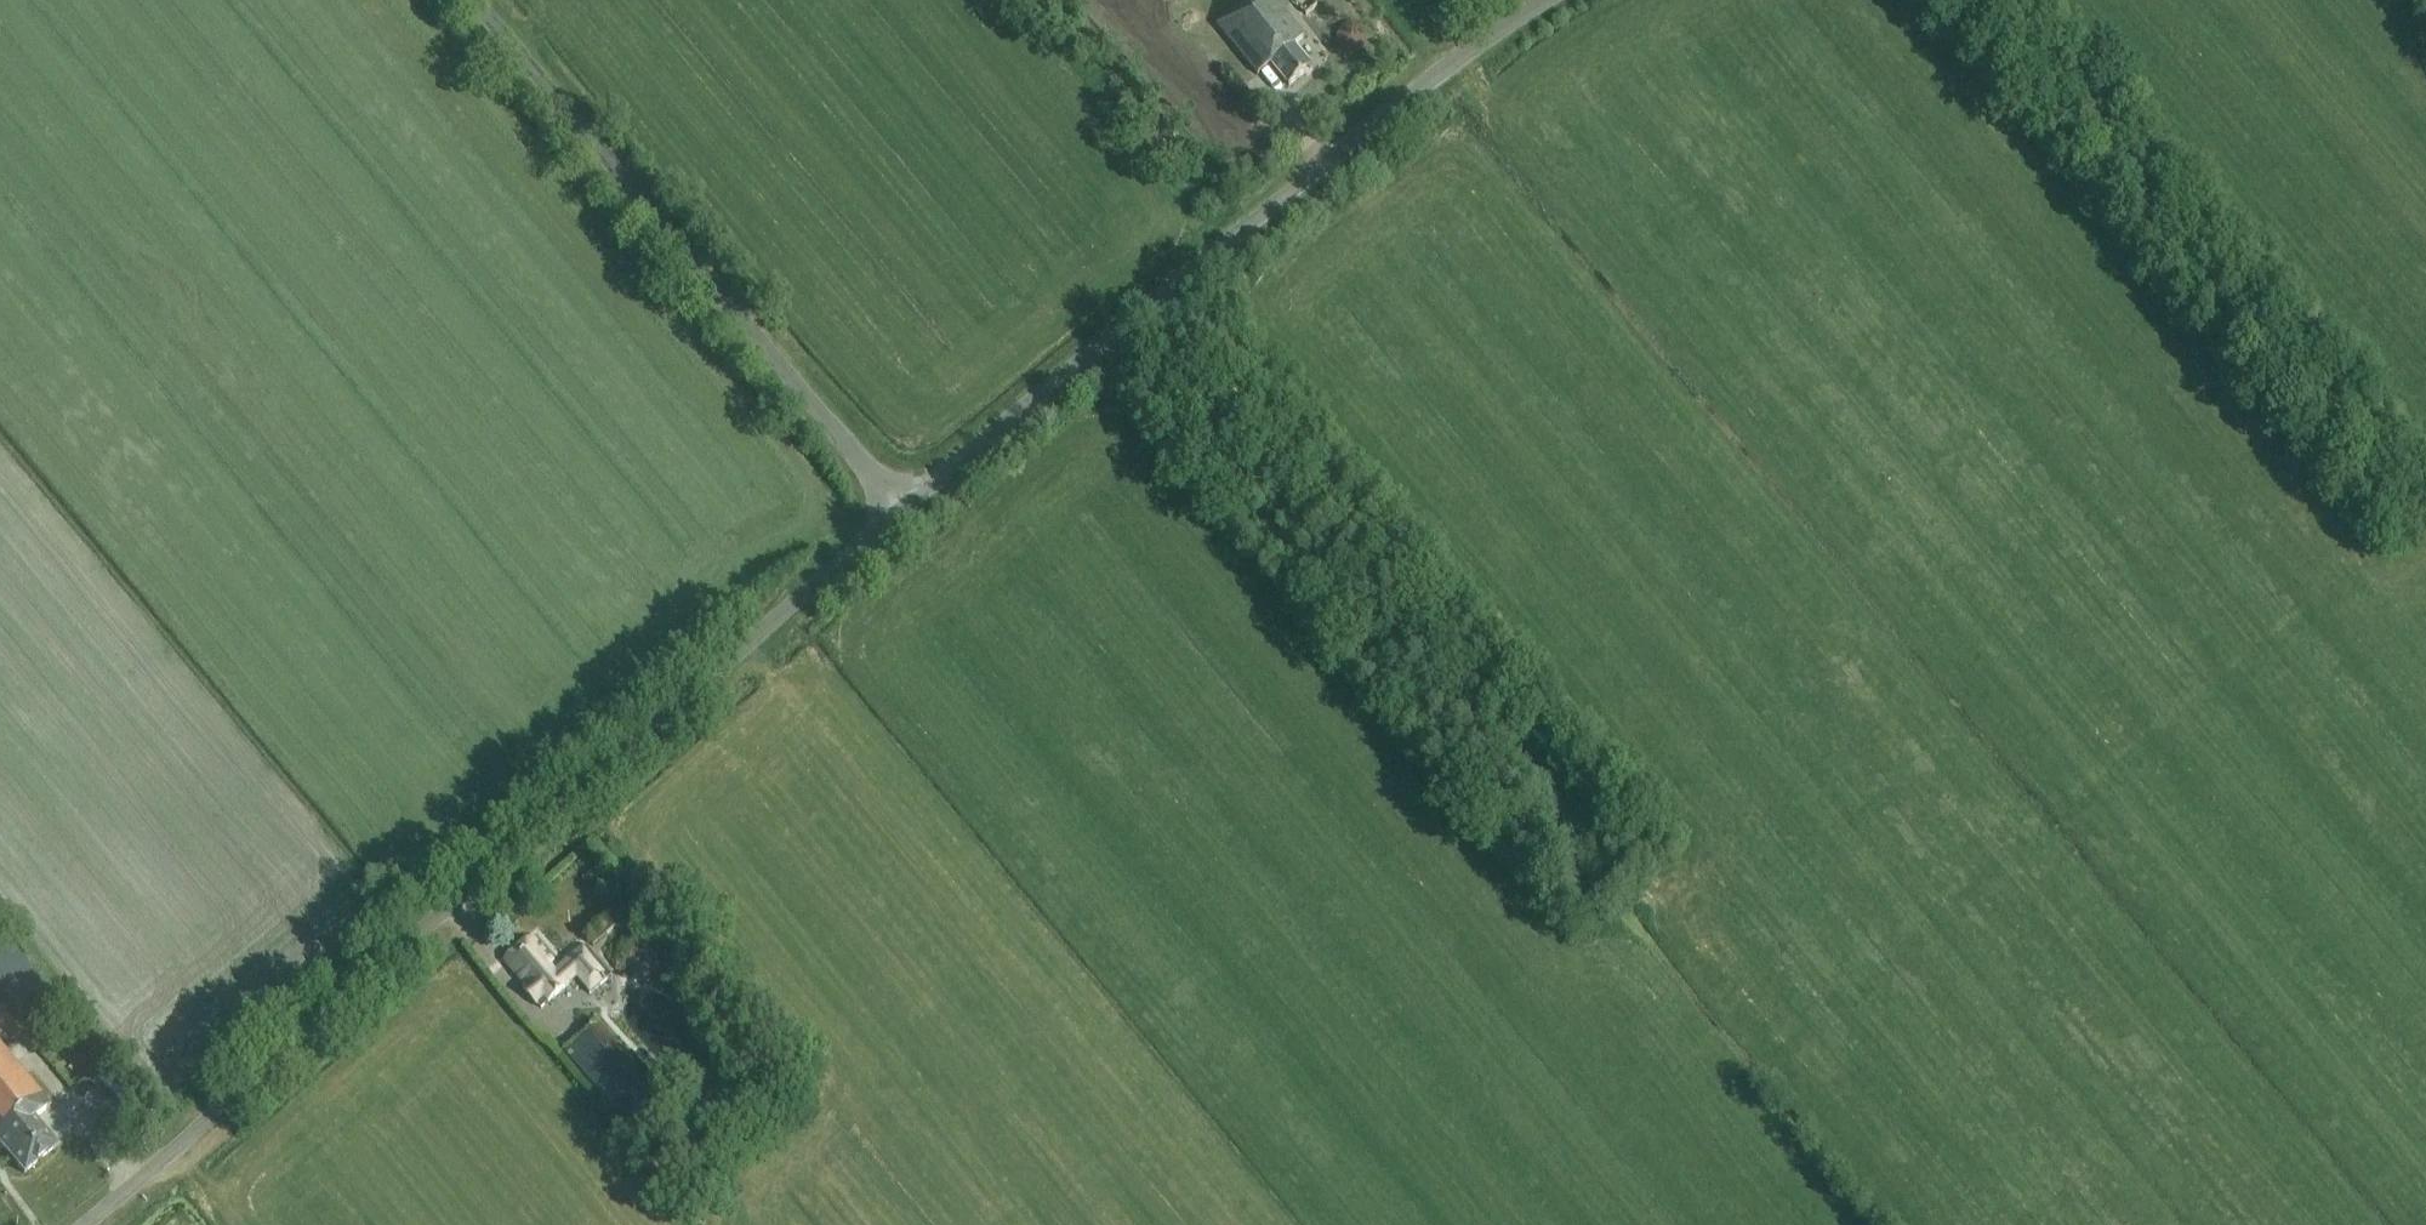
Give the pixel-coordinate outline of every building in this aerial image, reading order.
[(1294,47),(1305,38),(1274,0),(1249,0),(1217,26),(1258,76),(1271,66),(1289,87),(1312,69),(1294,47)] [(1314,0),(1295,0),(1292,2),(1304,18),(1319,6),(1314,0)] [(555,975),(548,967),(553,963),(533,939),(506,962),(527,986),(524,988),(537,1004),(545,997),(550,1003),(578,979),(592,995),(609,980),(584,950),(555,975)] [(62,997),(13,940),(0,951),(0,996),(27,1028),(62,997)] [(625,1123),(656,1096),(641,1079),(645,1076),(600,1023),(565,1054),(625,1123)] [(0,1045),(0,1146),(23,1174),(56,1148),(33,1120),(50,1106),(0,1045)]
